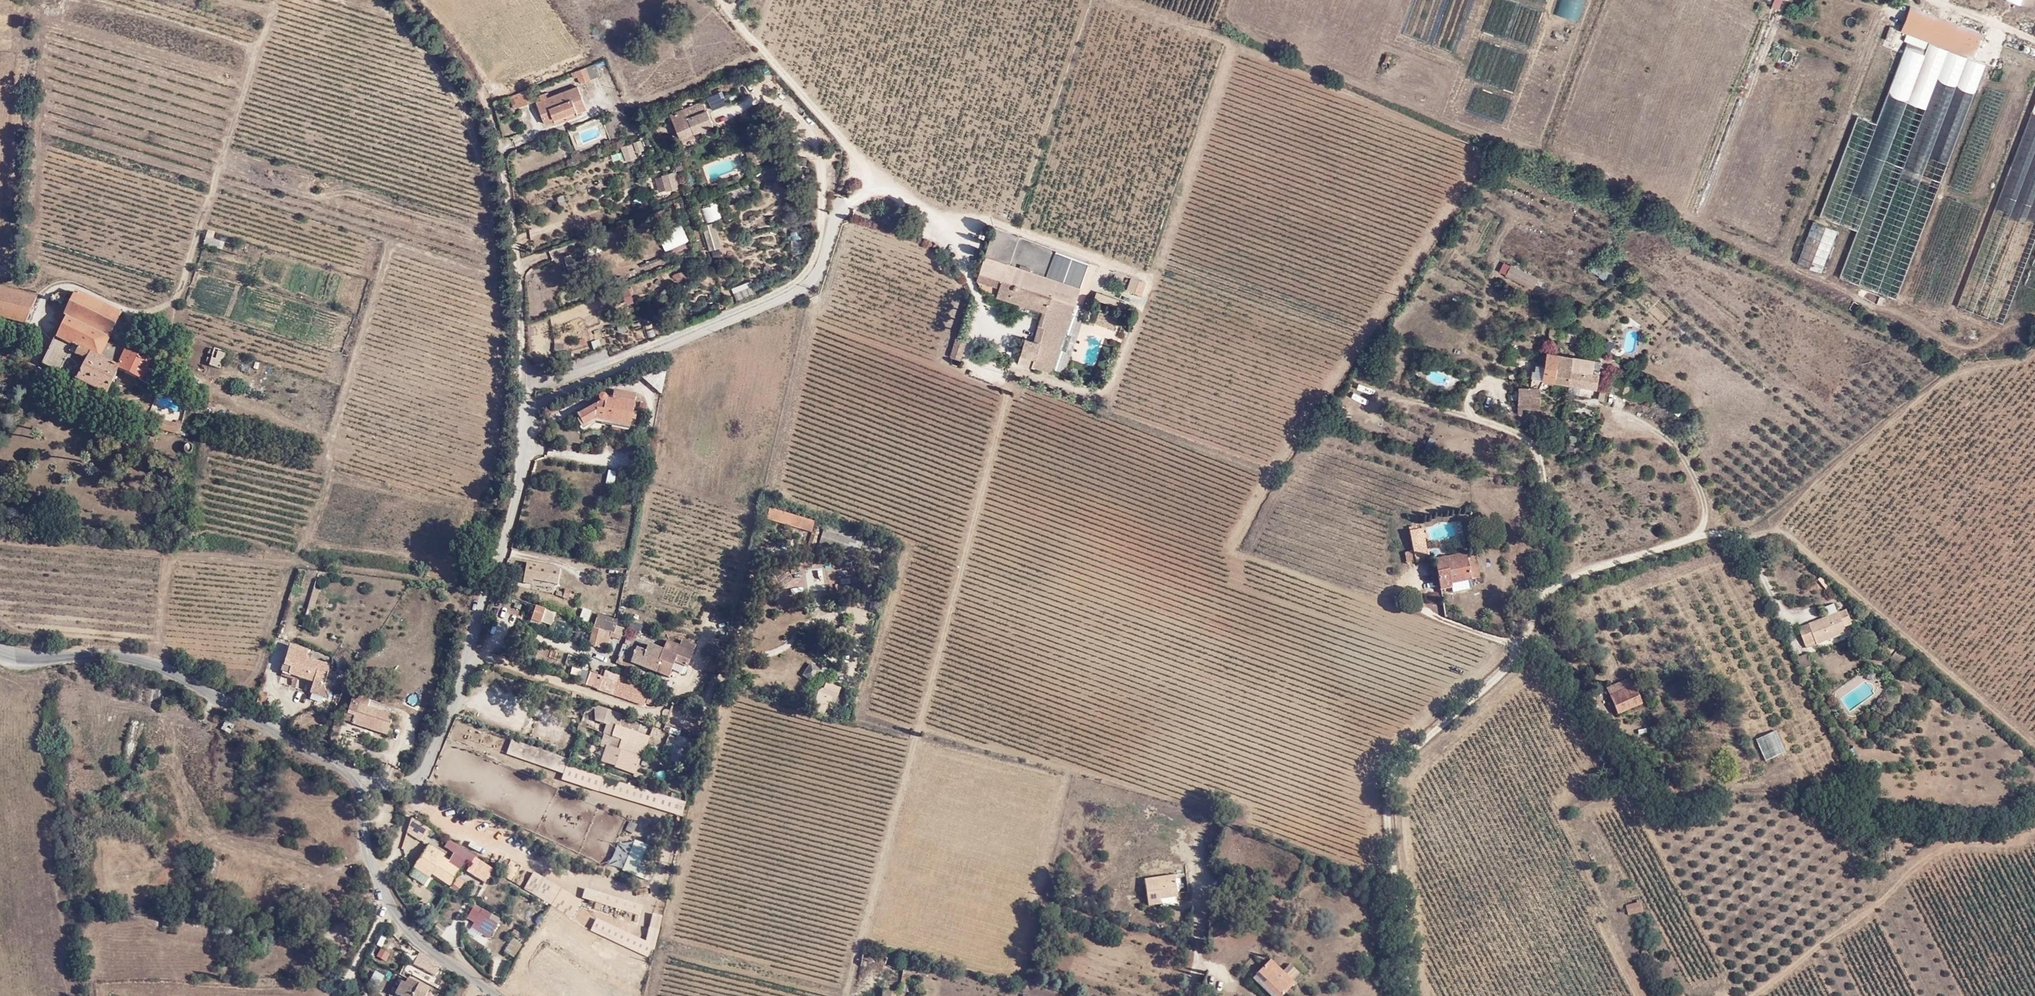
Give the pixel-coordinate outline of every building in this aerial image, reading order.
[(1966,2),(2009,20),(2016,0),(1967,0),(1966,2)] [(2022,27),(2034,32),(2034,0),(2031,0),(2022,27)] [(1948,49),(1971,58),(1981,32),(1910,6),(1900,31),(1905,34),(1948,49)] [(1839,276),(1858,284),(1948,49),(1905,34),(1903,41),(1906,43),(1874,124),(1856,118),(1819,217),(1856,232),(1839,276)] [(1970,60),(1971,58),(1948,49),(1858,284),(1893,299),(1982,64),(1970,60)] [(601,75),(597,63),(577,70),(581,82),(601,75)] [(586,109),(577,86),(548,98),(546,93),(541,96),(542,100),(538,101),(547,123),(556,120),(557,123),(579,115),(579,111),(586,109)] [(532,87),(515,94),(519,105),(533,100),(531,94),(533,93),(532,87)] [(681,139),(695,133),(713,124),(703,103),(671,118),(681,139)] [(2034,236),(2034,103),(1957,306),(2001,323),(2034,236)] [(699,138),(695,133),(681,139),(686,145),(699,138)] [(754,150),(746,153),(752,166),(759,163),(754,150)] [(675,170),(668,172),(671,186),(678,183),(675,170)] [(1837,231),(1814,222),(1798,263),(1821,271),(1837,231)] [(1012,233),(994,227),(985,254),(1003,260),(1012,233)] [(1020,236),(1012,233),(1003,260),(1011,263),(1020,236)] [(1058,249),(1020,236),(1011,263),(1049,275),(1052,265),(1058,249)] [(992,292),(1003,260),(985,254),(977,277),(985,290),(992,292)] [(1011,263),(1003,260),(992,292),(1044,310),(1047,311),(1052,297),(1075,304),(1076,301),(1081,286),(1049,275),(1011,263)] [(1508,271),(1533,285),(1538,277),(1511,264),(1508,271)] [(1052,265),(1049,275),(1081,286),(1082,286),(1087,275),(1052,265)] [(1601,269),(1597,266),(1592,270),(1598,274),(1601,269)] [(1610,275),(1601,269),(1598,274),(1606,279),(1610,275)] [(1531,289),(1533,285),(1508,271),(1505,276),(1531,289)] [(1138,291),(1142,278),(1135,276),(1131,289),(1138,291)] [(19,324),(28,326),(36,298),(0,288),(0,319),(19,324)] [(66,318),(56,340),(78,351),(79,349),(99,359),(107,344),(114,328),(120,315),(75,293),(64,317),(66,318)] [(1052,297),(1047,311),(1058,315),(1057,318),(1069,322),(1075,304),(1052,297)] [(1087,305),(1076,301),(1075,304),(1069,322),(1052,372),(1064,376),(1087,305)] [(1047,311),(1044,310),(1039,325),(1054,329),(1057,318),(1058,315),(1047,311)] [(1094,322),(1108,326),(1111,316),(1098,311),(1094,322)] [(1111,316),(1108,326),(1113,328),(1118,313),(1112,311),(1111,316)] [(1036,358),(1033,367),(1052,373),(1052,372),(1069,322),(1057,318),(1054,329),(1039,325),(1034,341),(1043,344),(1038,359),(1036,358)] [(107,344),(121,350),(128,335),(114,328),(107,344)] [(1568,328),(1568,332),(1567,341),(1575,343),(1577,329),(1568,328)] [(1561,340),(1562,331),(1550,329),(1548,338),(1561,340)] [(1644,369),(1651,361),(1618,334),(1610,343),(1629,359),(1626,363),(1635,369),(1638,365),(1644,369)] [(968,340),(959,337),(953,355),(962,358),(968,340)] [(1026,338),(1018,362),(1033,367),(1036,358),(1038,359),(1043,344),(1034,341),(1026,338)] [(54,339),(50,349),(43,364),(106,394),(118,370),(119,368),(99,359),(79,349),(78,351),(56,340),(54,339)] [(119,368),(126,353),(121,350),(107,344),(99,359),(119,368)] [(215,367),(219,368),(224,353),(214,350),(213,356),(218,358),(215,367)] [(118,370),(120,371),(141,381),(149,364),(126,353),(119,368),(118,370)] [(1565,382),(1565,356),(1549,353),(1546,363),(1534,361),(1531,383),(1530,387),(1520,386),(1518,407),(1522,407),(1539,409),(1539,386),(1542,378),(1565,382)] [(213,366),(215,367),(218,358),(213,356),(210,365),(213,366)] [(1574,357),(1565,356),(1565,382),(1570,383),(1574,357)] [(1574,357),(1570,383),(1585,386),(1597,389),(1600,361),(1574,357)] [(163,366),(151,360),(149,364),(177,378),(178,374),(168,368),(169,366),(163,364),(163,366)] [(661,392),(668,361),(639,373),(661,392)] [(1645,402),(1652,403),(1656,392),(1649,389),(1645,402)] [(599,397),(595,400),(597,404),(594,406),(577,416),(581,424),(594,418),(631,424),(632,416),(633,409),(636,394),(614,390),(612,399),(607,398),(606,394),(602,393),(600,395),(599,397)] [(594,418),(581,424),(584,430),(594,424),(630,430),(631,424),(594,418)] [(179,435),(181,426),(175,424),(162,421),(160,431),(179,435)] [(769,535),(779,538),(782,531),(772,528),(769,535)] [(1410,529),(1414,553),(1416,562),(1424,560),(1417,530),(1417,528),(1410,529)] [(1417,530),(1424,560),(1429,559),(1423,529),(1417,530)] [(805,548),(813,551),(819,533),(811,530),(805,548)] [(819,543),(853,555),(857,541),(823,530),(819,543)] [(1408,563),(1413,562),(1416,562),(1414,553),(1406,554),(1408,563)] [(1446,563),(1468,559),(1466,554),(1445,558),(1446,563)] [(1451,583),(1471,578),(1480,576),(1475,557),(1468,559),(1446,563),(1445,558),(1435,560),(1441,590),(1451,588),(1451,583)] [(557,584),(560,569),(527,563),(523,583),(533,584),(534,581),(557,584)] [(1473,582),(1471,578),(1451,583),(1451,588),(1473,582)] [(574,592),(561,589),(561,598),(567,599),(568,598),(572,599),(574,592)] [(305,617),(310,619),(318,592),(312,590),(305,617)] [(547,609),(537,606),(531,621),(540,624),(547,609)] [(581,608),(577,620),(587,624),(590,611),(581,608)] [(1799,629),(1805,644),(1815,641),(1817,645),(1846,634),(1844,628),(1841,620),(1849,617),(1847,610),(1799,629)] [(594,626),(612,632),(615,619),(597,614),(594,626)] [(1852,625),(1849,617),(1841,620),(1844,628),(1852,625)] [(610,640),(612,632),(594,626),(589,645),(606,651),(610,640)] [(629,631),(617,627),(615,633),(621,637),(628,638),(629,631)] [(621,637),(615,633),(612,632),(610,640),(619,643),(621,637)] [(673,661),(686,666),(695,646),(681,640),(678,645),(667,641),(667,643),(664,650),(658,672),(669,677),(673,661)] [(637,665),(658,672),(664,650),(650,645),(646,653),(623,645),(616,665),(621,666),(624,660),(637,665)] [(329,699),(336,675),(327,672),(329,667),(304,659),(307,652),(289,646),(284,666),(290,668),(289,674),(314,682),(310,693),(328,699),(329,699)] [(621,677),(631,681),(637,665),(624,660),(621,666),(625,669),(621,677)] [(714,674),(718,664),(709,661),(706,671),(714,674)] [(290,668),(284,666),(282,665),(281,672),(289,674),(290,668)] [(654,707),(657,699),(649,697),(652,689),(631,681),(621,677),(606,671),(602,678),(599,677),(590,673),(585,687),(649,708),(654,707)] [(157,687),(151,685),(146,701),(153,703),(157,687)] [(1612,702),(1636,691),(1634,687),(1610,697),(1612,702)] [(649,697),(657,699),(660,692),(652,689),(649,697)] [(166,692),(161,690),(157,703),(162,705),(166,692)] [(267,704),(267,693),(262,691),(259,701),(267,704)] [(1641,705),(1636,691),(1612,702),(1617,715),(1641,705)] [(353,717),(351,723),(386,734),(392,716),(367,709),(369,700),(353,696),(347,715),(353,717)] [(184,703),(172,699),(170,704),(183,708),(184,703)] [(609,725),(616,727),(619,715),(611,709),(598,705),(593,710),(594,720),(609,725)] [(343,721),(351,723),(353,717),(347,715),(345,714),(343,721)] [(234,725),(226,721),(221,729),(230,734),(234,725)] [(585,726),(578,724),(576,732),(583,734),(585,726)] [(602,761),(635,772),(643,748),(646,748),(649,738),(616,727),(609,725),(602,748),(606,749),(602,761)] [(671,752),(686,757),(691,742),(676,737),(671,752)] [(512,738),(506,753),(563,774),(566,764),(569,759),(512,738)] [(683,765),(686,757),(671,752),(668,760),(683,765)] [(561,779),(598,791),(602,776),(566,764),(563,774),(561,779)] [(681,816),(686,802),(602,776),(598,791),(681,816)] [(255,807),(240,802),(235,816),(250,821),(255,807)] [(1237,808),(1227,804),(1224,811),(1234,815),(1237,808)] [(412,817),(408,830),(422,840),(428,828),(412,817)] [(657,826),(664,829),(667,822),(660,818),(657,826)] [(647,870),(664,829),(657,826),(655,832),(650,831),(647,841),(650,843),(649,846),(645,845),(641,843),(630,874),(644,880),(647,870)] [(623,871),(630,874),(641,843),(635,840),(623,871)] [(468,862),(472,864),(476,858),(449,842),(446,847),(454,852),(447,863),(443,860),(446,854),(430,844),(410,876),(427,886),(434,875),(453,886),(468,862)] [(487,884),(495,871),(476,858),(472,864),(468,871),(487,884)] [(580,901),(533,873),(523,889),(570,917),(580,901)] [(1177,895),(1174,876),(1146,880),(1149,905),(1159,904),(1159,897),(1177,895)] [(640,915),(643,907),(586,888),(583,897),(640,915)] [(1629,914),(1645,912),(1643,904),(1628,907),(1629,914)] [(475,921),(480,913),(475,908),(470,918),(475,921)] [(493,934),(498,925),(481,914),(476,923),(493,934)] [(655,949),(663,917),(653,914),(645,939),(596,919),(590,930),(647,956),(650,949),(655,949)] [(88,933),(83,934),(84,949),(92,949),(91,942),(89,942),(88,933)] [(440,967),(421,953),(417,963),(413,961),(408,973),(431,984),(440,967)] [(1289,965),(1284,972),(1270,960),(1254,979),(1271,995),(1281,995),(1302,977),(1289,965)] [(430,989),(408,977),(404,983),(402,982),(395,994),(400,995),(426,995),(430,989)]
